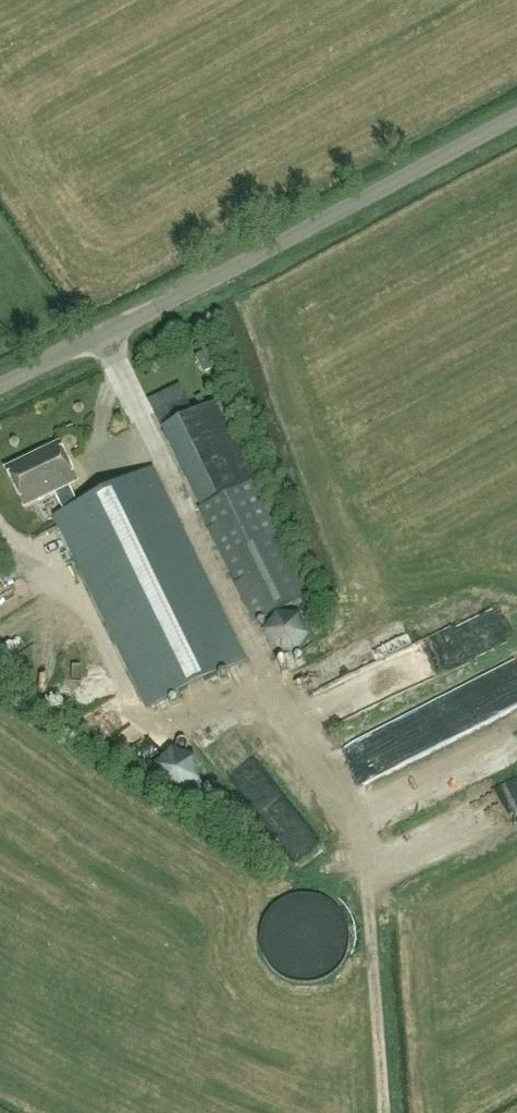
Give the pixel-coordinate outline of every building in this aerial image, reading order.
[(278,535),(283,533),(218,402),(195,414),(187,398),(155,413),(202,507),(199,509),(255,623),(308,597),(278,535)] [(78,483),(59,444),(6,469),(25,508),(55,494),(64,512),(55,517),(149,708),(246,660),(152,469),(78,505),(70,487),(78,483)] [(13,570),(4,575),(8,582),(17,577),(13,570)] [(264,629),(274,664),(310,653),(299,618),(264,629)] [(446,647),(349,693),(359,713),(456,667),(446,647)] [(121,753),(139,740),(132,730),(114,742),(121,753)] [(420,771),(431,800),(516,765),(516,755),(509,735),(420,771)] [(193,786),(202,775),(176,753),(151,782),(196,819),(211,800),(193,786)] [(296,877),(325,857),(265,772),(236,792),(296,877)] [(490,837),(516,826),(516,788),(477,805),(490,837)]
